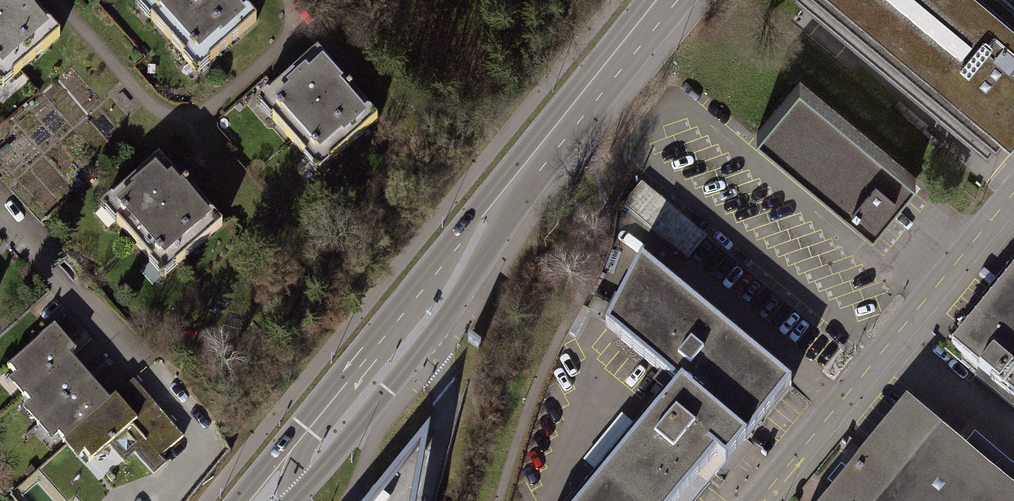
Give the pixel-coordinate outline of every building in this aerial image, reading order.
[(14,0),(0,0),(0,74),(45,36),(14,0)] [(236,0),(148,0),(140,7),(194,71),(253,21),(236,0)] [(992,147),(1013,119),(1013,0),(810,0),(992,147)] [(334,87),(319,69),(264,114),(308,168),(363,122),(334,87)] [(921,185),(801,81),(752,137),(872,241),(921,185)] [(216,229),(154,164),(101,214),(162,279),(216,229)] [(624,206),(691,257),(710,232),(643,181),(624,206)] [(717,457),(725,464),(791,384),(640,260),(606,326),(671,381),(571,500),(680,500),(717,457)] [(963,332),(968,336),(956,351),(1013,399),(1013,271),(963,332)] [(43,331),(0,373),(0,385),(88,476),(138,428),(103,392),(90,379),(76,365),(43,331)] [(825,500),(1013,500),(1013,491),(907,402),(825,500)] [(370,500),(387,500),(410,472),(404,500),(417,500),(430,428),(370,500)] [(410,472),(387,500),(404,500),(410,472)]
